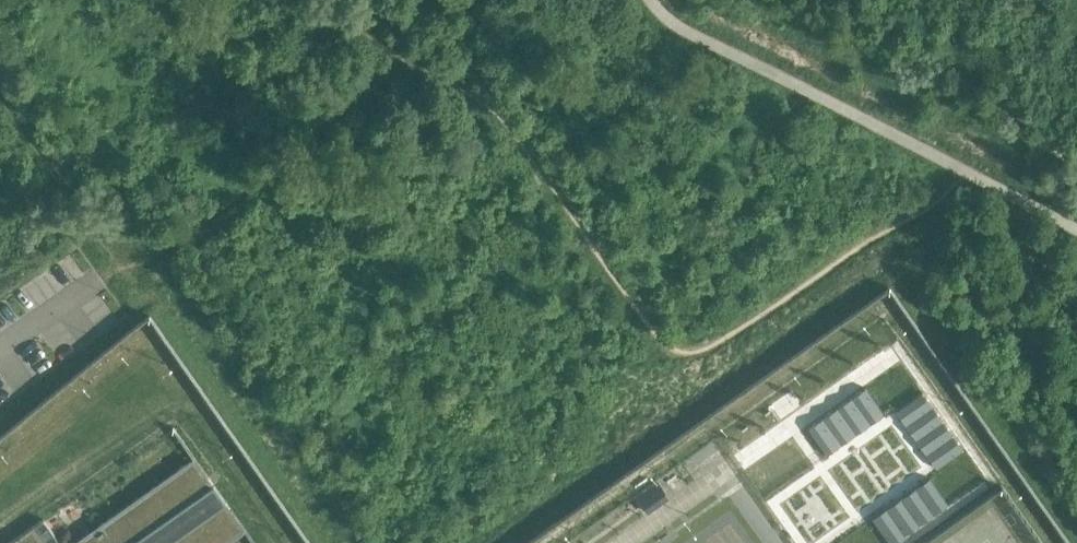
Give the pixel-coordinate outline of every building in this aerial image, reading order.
[(868,387),(810,428),(829,455),(885,415),(886,414),(868,387)] [(924,392),(897,411),(938,468),(963,451),(964,450),(924,392)] [(194,457),(99,524),(76,541),(73,542),(228,542),(246,530),(244,527),(194,457)] [(873,519),(891,542),(899,542),(907,537),(906,535),(949,504),(931,478),(873,519)] [(657,484),(637,498),(647,513),(667,498),(657,484)] [(44,519),(9,542),(61,542),(44,519)]
